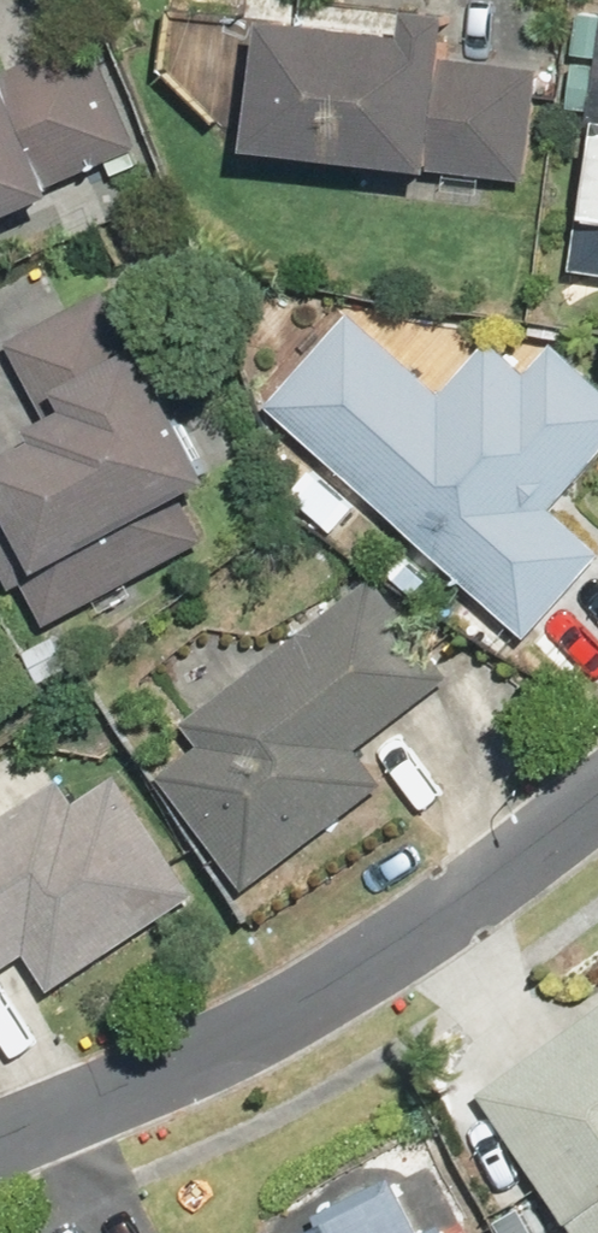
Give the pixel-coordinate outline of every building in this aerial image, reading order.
[(95,191),(89,176),(159,146),(95,0),(77,0),(0,34),(0,233),(95,191)] [(438,29),(302,16),(290,146),(447,160),(446,171),(544,179),(553,68),(474,61),(479,5),(440,2),(438,29)] [(578,266),(597,269),(597,130),(578,266)] [(30,337),(72,429),(0,462),(0,513),(49,622),(233,539),(213,494),(248,479),(157,279),(30,337)] [(287,402),(548,632),(597,575),(597,525),(575,505),(597,479),(597,359),(573,338),(546,369),(509,337),(458,395),(365,313),(287,402)] [(394,577),(203,716),(224,744),(186,772),(271,890),(418,783),(387,740),(469,680),(394,577)] [(0,835),(0,984),(49,949),(81,994),(218,896),(129,771),(92,797),(79,779),(0,835)] [(498,1091),(597,1221),(597,1015),(498,1091)] [(275,1232),(483,1232),(455,1162),(275,1232)]
